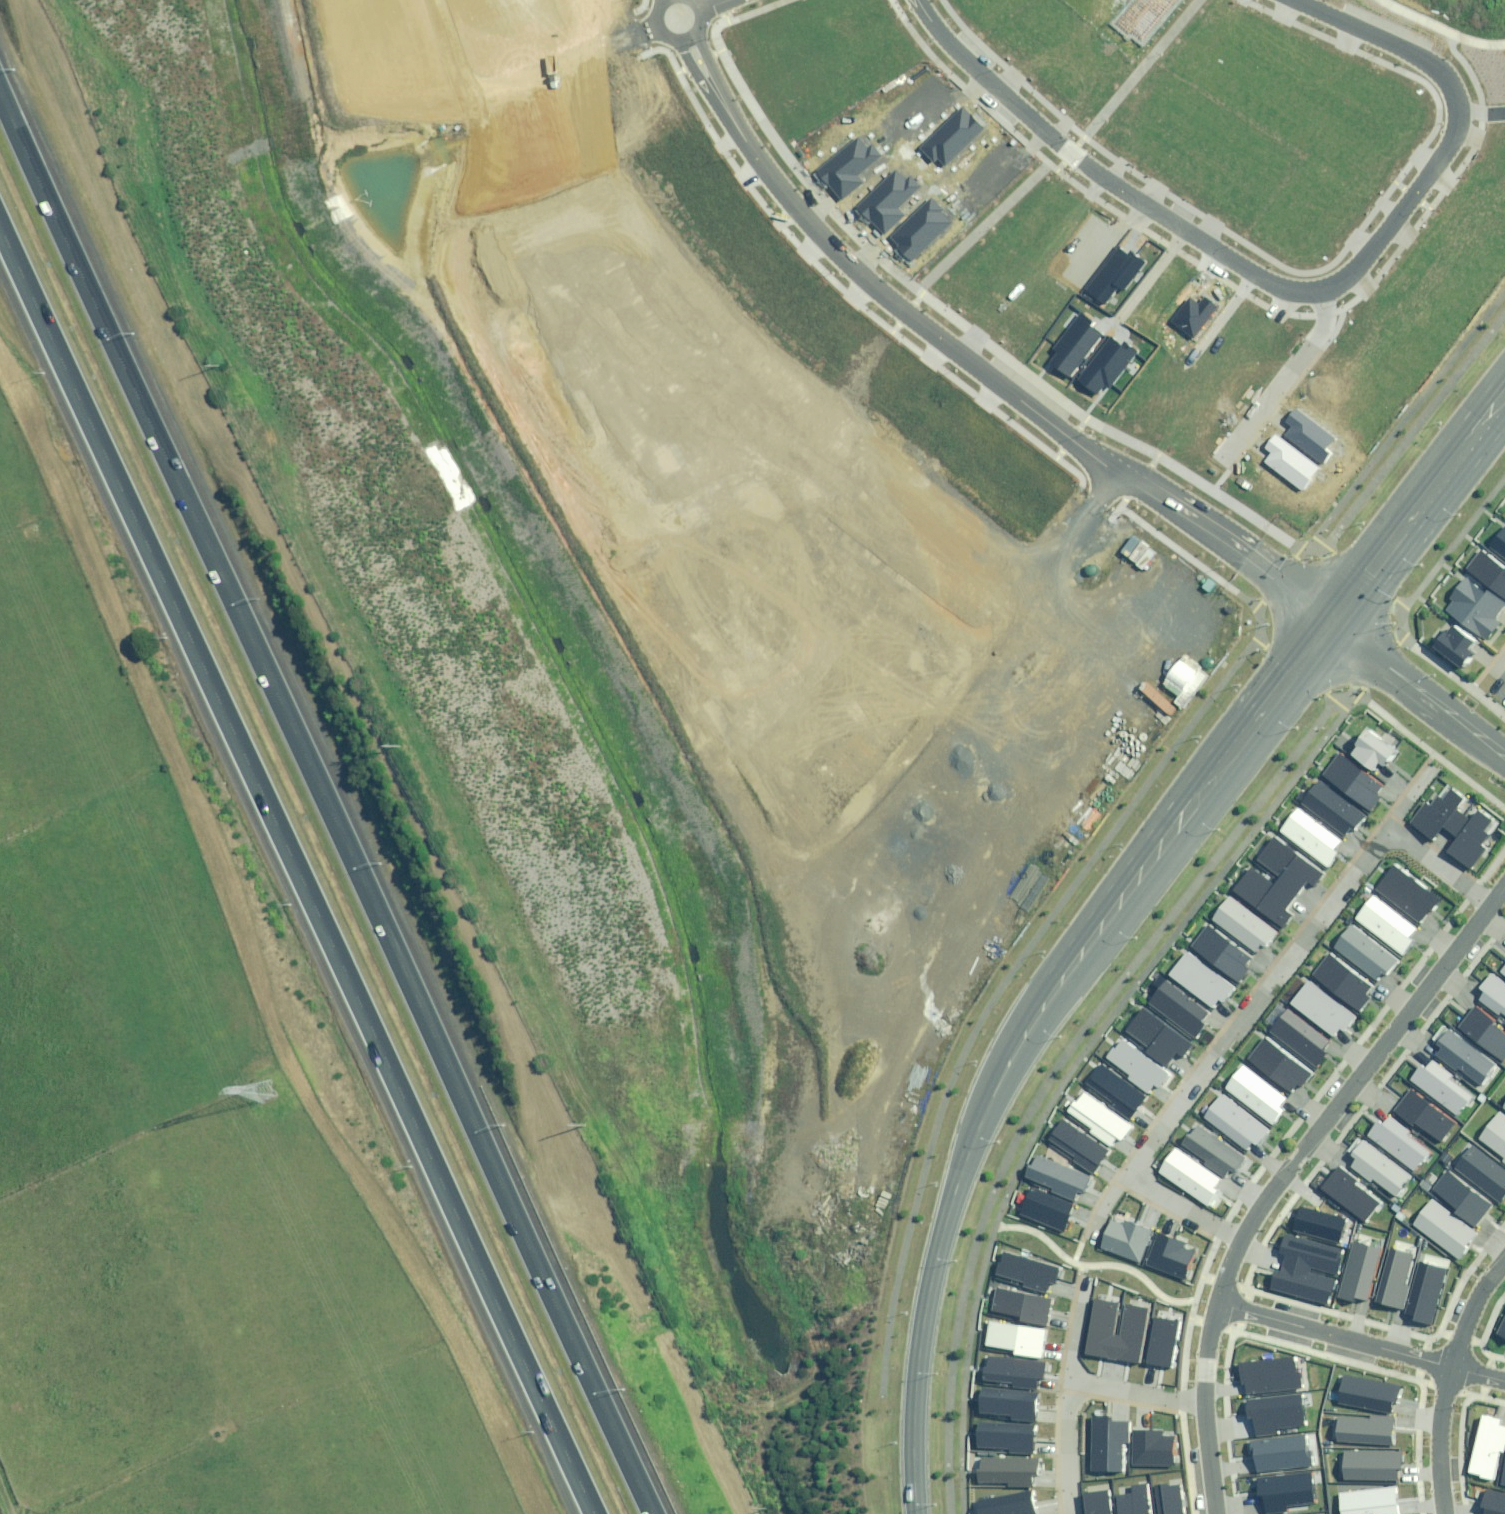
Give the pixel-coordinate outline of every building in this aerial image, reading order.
[(962,108),(918,148),(934,164),(939,159),(946,165),(983,129),(962,108)] [(882,156),(863,137),(815,173),(839,201),(863,183),(857,176),(882,156)] [(906,182),(896,172),(856,209),(884,234),(905,216),(896,208),(920,188),(910,177),(906,182)] [(954,219),(931,199),(888,240),(910,261),(954,219)] [(1126,290),(1150,260),(1135,249),(1133,252),(1122,245),(1088,289),(1108,304),(1121,287),(1126,290)] [(1197,338),(1222,305),(1209,295),(1202,303),(1194,296),(1174,320),(1197,338)] [(1098,322),(1083,311),(1054,349),(1059,353),(1052,362),(1072,377),(1106,333),(1095,325),(1098,322)] [(1112,388),(1142,350),(1127,339),(1125,342),(1114,334),(1080,379),(1100,394),(1107,384),(1112,388)] [(1330,448),(1339,437),(1299,407),(1288,421),(1294,426),(1287,435),(1326,465),(1336,452),(1330,448)] [(1306,491),(1324,467),(1279,433),(1268,447),(1274,452),(1267,461),(1306,491)] [(1441,647),(1469,668),(1481,653),(1476,648),(1482,640),(1461,623),(1454,632),(1453,631),(1441,647)] [(1365,748),(1360,755),(1379,770),(1385,762),(1392,767),(1404,751),(1375,729),(1362,746),(1365,748)] [(1344,752),(1326,774),(1373,810),(1384,797),(1380,794),(1387,786),(1344,752)] [(1369,816),(1322,779),(1305,801),(1348,834),(1354,826),(1358,829),(1369,816)] [(1428,803),(1413,823),(1438,841),(1449,826),(1455,831),(1467,815),(1459,809),(1467,800),(1452,789),(1445,798),(1440,795),(1432,806),(1428,803)] [(1301,807),(1284,829),(1330,866),(1341,852),(1337,849),(1344,841),(1301,807)] [(1449,850),(1474,868),(1489,849),(1485,846),(1493,835),(1489,831),(1496,822),(1482,811),(1474,820),(1467,815),(1455,831),(1461,835),(1449,850)] [(1327,873),(1279,836),(1261,860),(1285,878),(1282,881),(1301,895),(1312,881),(1318,886),(1327,873)] [(1378,888),(1422,922),(1429,913),(1433,916),(1444,902),(1396,865),(1378,888)] [(1255,868),(1237,891),(1286,928),(1296,914),(1290,910),(1301,895),(1282,881),(1279,886),(1255,868)] [(1233,896),(1215,920),(1259,953),(1266,944),(1271,947),(1282,932),(1233,896)] [(1412,939),(1419,930),(1375,896),(1357,919),(1397,950),(1405,956),(1416,942),(1412,939)] [(1335,946),(1379,981),(1386,972),(1390,975),(1401,961),(1353,923),(1335,946)] [(1210,924),(1193,946),(1242,984),(1253,969),(1248,965),(1253,957),(1210,924)] [(1189,949),(1171,973),(1216,1006),(1222,997),(1227,1001),(1238,986),(1189,949)] [(1368,996),(1375,987),(1331,953),(1313,976),(1353,1007),(1360,1013),(1371,999),(1368,996)] [(1504,1013),(1504,981),(1493,972),(1481,986),(1489,992),(1483,999),(1500,1012),(1502,1010),(1504,1013)] [(1213,1011),(1168,978),(1150,1002),(1199,1039),(1211,1024),(1206,1020),(1213,1011)] [(1293,1003),(1337,1037),(1344,1028),(1348,1031),(1359,1017),(1311,980),(1293,1003)] [(1460,1027),(1504,1063),(1504,1032),(1496,1025),(1498,1022),(1477,1006),(1460,1027)] [(1147,1007),(1129,1032),(1152,1048),(1150,1052),(1169,1066),(1180,1052),(1188,1057),(1198,1044),(1147,1007)] [(1326,1050),(1333,1041),(1289,1007),(1271,1030),(1319,1067),(1330,1053),(1326,1050)] [(1459,1067),(1485,1086),(1492,1077),(1490,1075),(1498,1065),(1450,1029),(1439,1043),(1447,1049),(1441,1056),(1458,1069),(1459,1067)] [(1250,1059),(1294,1093),(1301,1084),(1304,1087),(1315,1073),(1268,1036),(1250,1059)] [(1117,1046),(1110,1056),(1135,1075),(1133,1077),(1150,1090),(1156,1083),(1163,1088),(1174,1074),(1126,1037),(1119,1047),(1117,1046)] [(1104,1063),(1089,1083),(1114,1102),(1112,1106),(1132,1120),(1150,1096),(1104,1063)] [(1470,1107),(1477,1097),(1452,1078),(1453,1076),(1437,1063),(1431,1071),(1424,1065),(1412,1080),(1460,1116),(1468,1106),(1470,1107)] [(1283,1107),(1290,1098),(1246,1064),(1228,1087),(1268,1118),(1276,1124),(1287,1110),(1283,1107)] [(1459,1123),(1413,1087),(1396,1109),(1417,1126),(1420,1123),(1444,1142),(1459,1123)] [(1078,1101),(1070,1111),(1096,1130),(1094,1132),(1111,1145),(1117,1138),(1124,1143),(1135,1129),(1087,1092),(1079,1102),(1078,1101)] [(1206,1117),(1250,1151),(1257,1142),(1261,1145),(1272,1131),(1224,1094),(1206,1117)] [(1066,1119),(1052,1140),(1078,1158),(1076,1161),(1096,1175),(1113,1151),(1066,1119)] [(1427,1163),(1435,1153),(1409,1134),(1411,1132),(1394,1119),(1388,1126),(1381,1121),(1370,1135),(1418,1172),(1426,1162),(1427,1163)] [(1192,1135),(1186,1143),(1211,1160),(1207,1165),(1229,1180),(1235,1171),(1239,1174),(1249,1159),(1201,1126),(1194,1136),(1192,1135)] [(1374,1179),(1399,1199),(1407,1189),(1405,1188),(1413,1178),(1365,1141),(1354,1156),(1361,1161),(1355,1169),(1372,1181),(1374,1179)] [(1220,1190),(1226,1181),(1180,1150),(1164,1174),(1206,1202),(1214,1207),(1224,1192),(1220,1190)] [(1034,1165),(1029,1176),(1058,1189),(1057,1192),(1077,1200),(1080,1192),(1089,1196),(1096,1179),(1041,1154),(1036,1166),(1034,1165)] [(1340,1166),(1323,1188),(1368,1224),(1383,1205),(1359,1186),(1361,1183),(1340,1166)] [(1493,1207),(1447,1172),(1432,1190),(1457,1210),(1454,1213),(1474,1229),(1493,1207)] [(1033,1190),(1023,1215),(1067,1231),(1076,1206),(1033,1190)] [(1433,1199),(1412,1224),(1458,1259),(1478,1234),(1433,1199)] [(1303,1207),(1297,1230),(1344,1242),(1350,1219),(1303,1207)] [(1115,1222),(1106,1247),(1144,1261),(1155,1232),(1127,1221),(1125,1225),(1115,1222)] [(1149,1263),(1187,1278),(1197,1253),(1187,1250),(1189,1245),(1161,1234),(1149,1263)] [(1003,1252),(996,1278),(1023,1286),(1023,1288),(1045,1293),(1048,1283),(1054,1285),(1058,1270),(1003,1252)] [(997,1288),(992,1312),(1020,1317),(1020,1321),(1046,1326),(1051,1299),(997,1288)] [(1045,1331),(989,1324),(986,1345),(1013,1348),(1013,1355),(1042,1358),(1045,1331)] [(1044,1363),(985,1358),(984,1381),(1012,1383),(1012,1388),(1035,1390),(1037,1379),(1043,1379),(1044,1363)] [(1039,1423),(1041,1393),(985,1388),(983,1414),(1014,1416),(1014,1420),(1039,1423)] [(1467,1470),(1480,1473),(1479,1475),(1491,1478),(1497,1453),(1503,1454),(1504,1445),(1504,1428),(1497,1426),(1498,1420),(1480,1416),(1467,1470)] [(1112,1420),(1088,1419),(1089,1470),(1118,1471),(1119,1441),(1128,1441),(1128,1424),(1112,1424),(1112,1420)] [(1037,1455),(1038,1425),(982,1422),(981,1448),(1012,1449),(1012,1453),(1037,1455)] [(1162,1432),(1134,1432),(1132,1467),(1168,1468),(1173,1464),(1172,1437),(1162,1437),(1162,1432)] [(1042,1477),(1042,1459),(985,1457),(985,1470),(982,1470),(981,1483),(1012,1484),(1012,1487),(1037,1488),(1037,1477),(1042,1477)] [(1482,1513),(1504,1513),(1504,1494),(1484,1488),(1479,1507),(1484,1508),(1482,1513)] [(1036,1491),(981,1501),(983,1513),(1040,1513),(1036,1491)]
